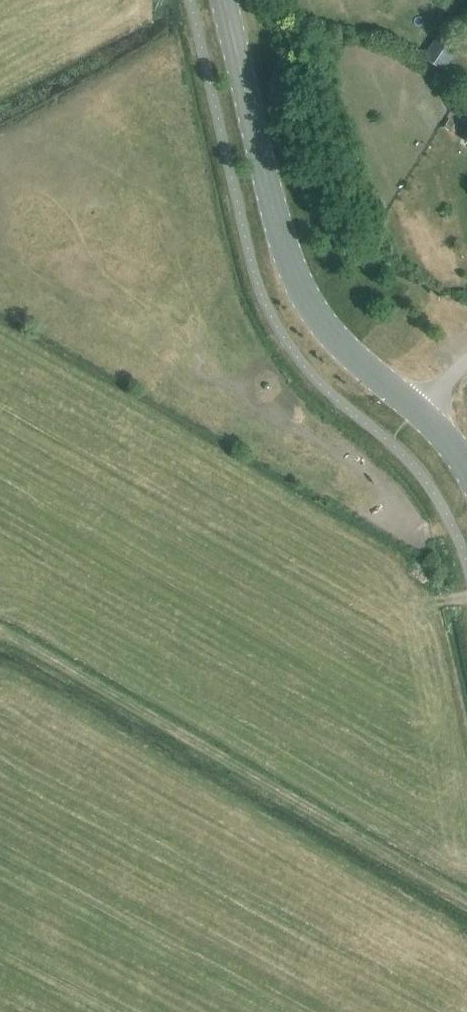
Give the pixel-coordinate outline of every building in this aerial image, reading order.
[(445,39),(429,62),(443,71),(458,48),(445,39)]
